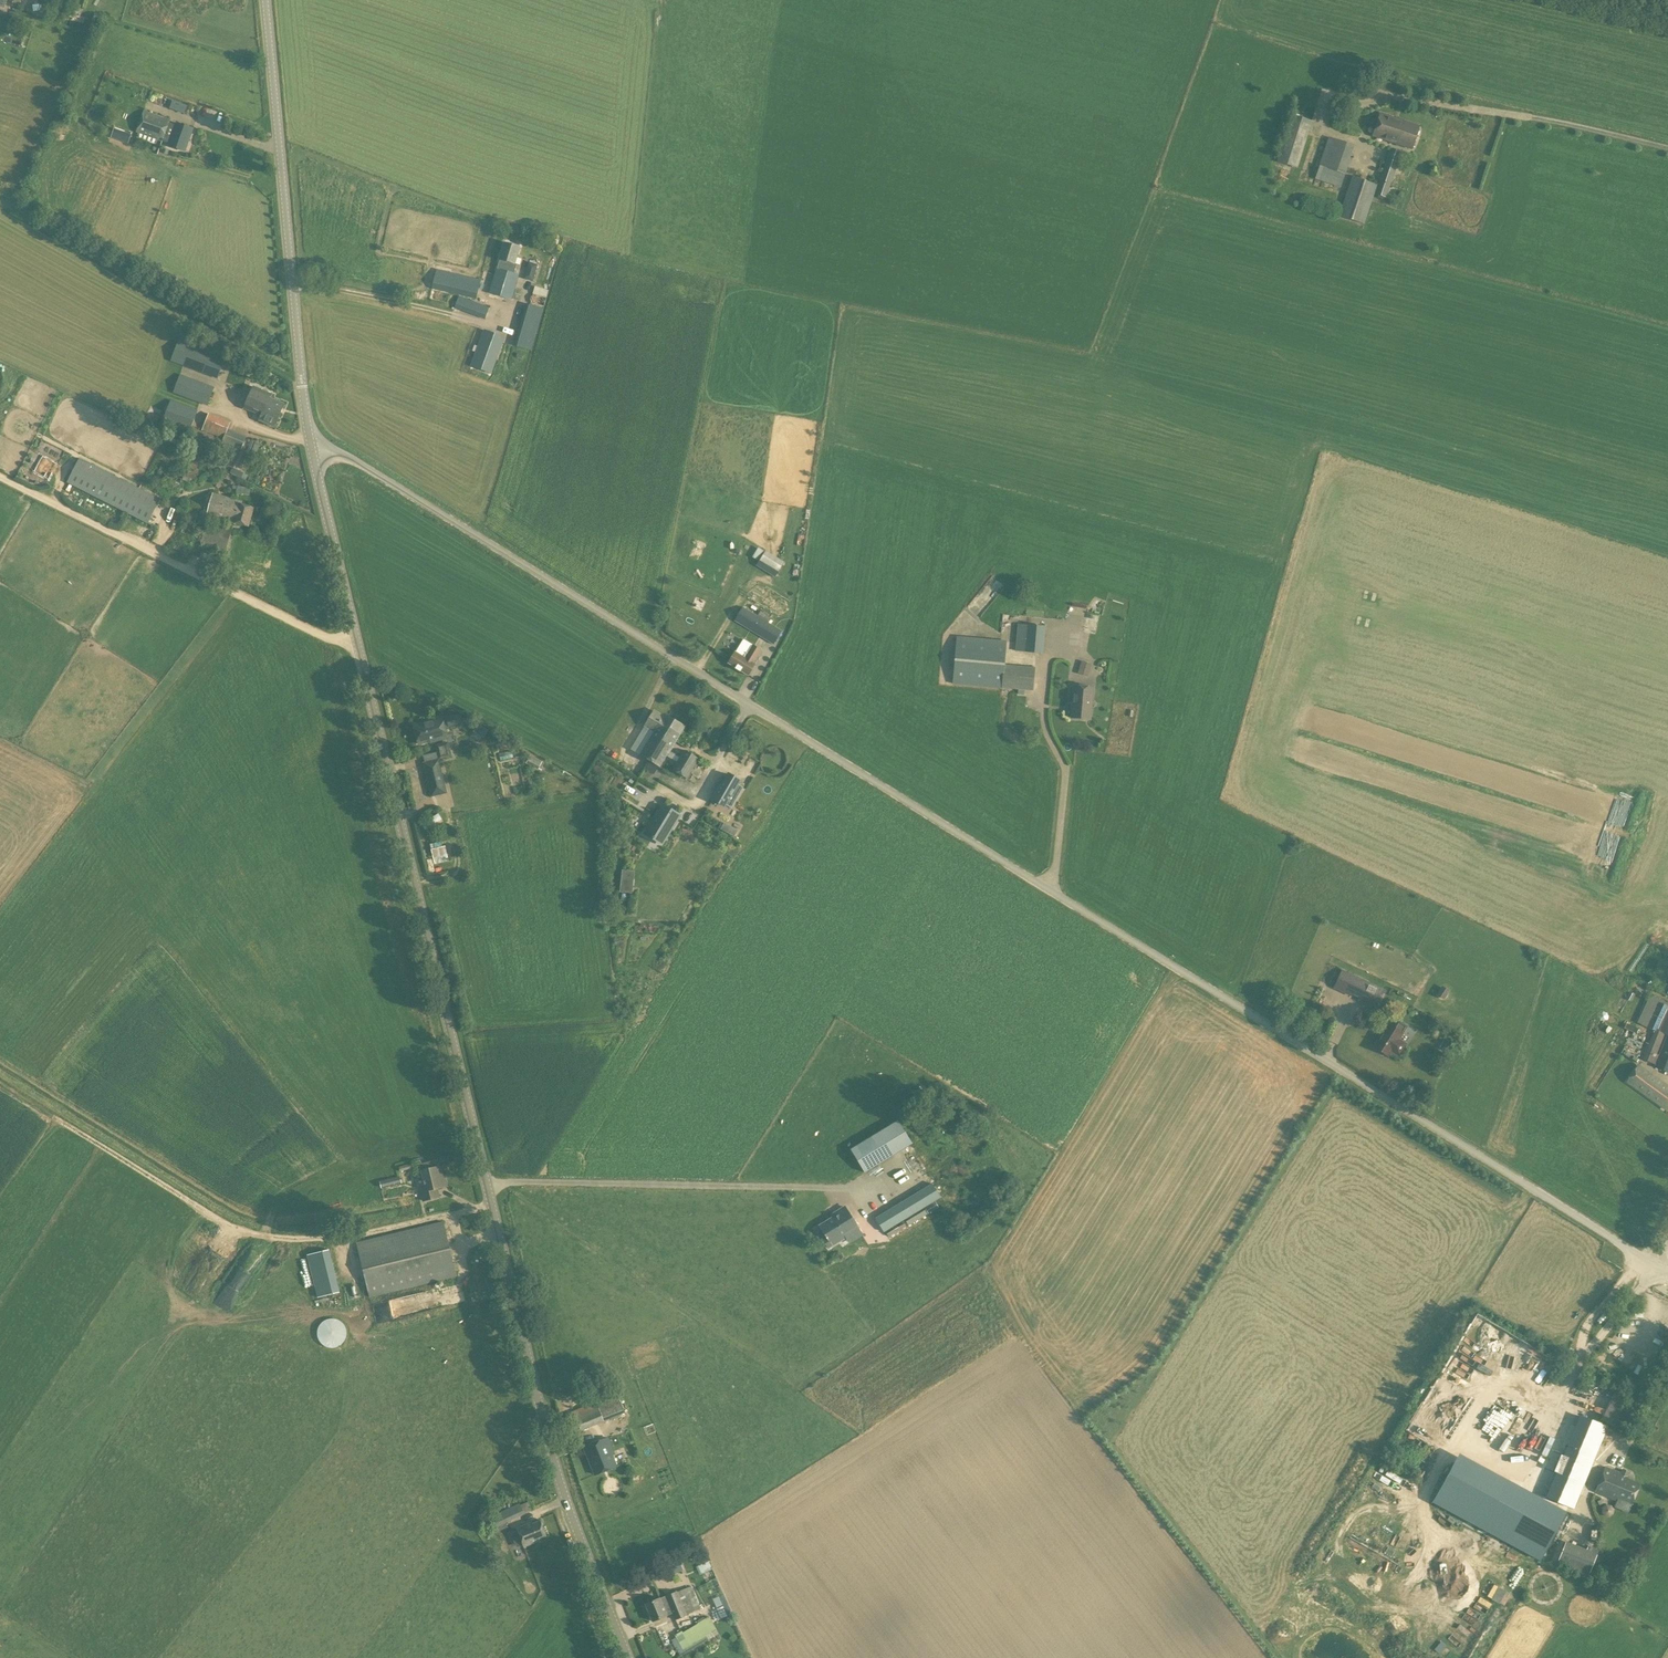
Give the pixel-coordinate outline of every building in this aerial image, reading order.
[(11,8),(18,10),(21,0),(13,0),(11,8)] [(82,28),(85,16),(75,14),(72,25),(82,28)] [(1297,168),(1317,107),(1296,100),(1276,161),(1297,168)] [(170,121),(143,110),(136,132),(137,133),(163,141),(170,143),(169,146),(185,151),(193,129),(177,124),(176,126),(169,123),(170,121)] [(1411,148),(1418,127),(1406,123),(1406,122),(1380,114),(1373,136),(1398,144),(1399,144),(1403,145),(1411,148)] [(131,135),(115,129),(112,137),(128,143),(131,135)] [(1340,188),(1354,145),(1328,137),(1315,180),(1340,188)] [(1375,194),(1386,198),(1396,166),(1401,152),(1390,149),(1375,194)] [(1373,194),(1376,185),(1352,177),(1339,216),(1363,224),(1370,203),(1373,194)] [(519,275),(509,272),(511,264),(514,265),(518,254),(520,247),(504,242),(499,260),(500,261),(498,268),(496,268),(495,273),(489,293),(511,300),(511,299),(519,300),(522,290),(515,288),(519,275)] [(525,278),(533,281),(539,265),(530,262),(525,278)] [(470,276),(437,269),(431,288),(459,295),(477,299),(482,279),(470,276)] [(532,351),(544,309),(543,308),(549,290),(537,287),(535,294),(532,293),(529,304),(526,304),(514,346),(532,351)] [(490,307),(459,296),(455,308),(486,319),(490,307)] [(470,366),(492,374),(505,337),(484,329),(470,366)] [(217,379),(225,358),(179,341),(171,361),(182,366),(217,379)] [(207,406),(214,387),(180,374),(173,393),(207,406)] [(275,427),(285,403),(270,397),(252,389),(244,408),(261,416),(259,420),(275,427)] [(162,422),(190,432),(194,421),(198,411),(171,400),(170,403),(167,402),(163,410),(166,411),(162,422)] [(219,451),(237,458),(240,450),(246,436),(228,429),(231,422),(201,411),(196,422),(204,425),(202,430),(224,439),(219,451)] [(128,514),(148,524),(161,499),(139,488),(80,458),(67,483),(128,514)] [(245,481),(248,475),(233,468),(236,463),(229,460),(225,468),(227,469),(224,474),(228,476),(230,473),(240,478),(239,479),(245,481)] [(254,507),(242,504),(243,501),(213,493),(206,516),(227,522),(225,529),(207,524),(205,531),(194,528),(200,507),(189,504),(186,512),(180,532),(202,539),(200,545),(226,552),(232,531),(234,523),(249,527),(254,507)] [(756,566),(775,577),(781,568),(785,562),(766,550),(756,566)] [(759,582),(750,598),(780,616),(789,600),(759,582)] [(776,626),(742,606),(733,620),(759,636),(774,645),(783,630),(776,626)] [(1015,651),(1043,654),(1046,627),(1018,624),(1015,651)] [(1035,667),(1004,664),(1007,641),(956,636),(952,684),(1007,689),(1027,691),(1033,691),(1035,667)] [(753,646),(752,645),(745,657),(735,651),(731,659),(728,663),(748,676),(755,664),(754,663),(762,651),(753,646)] [(1081,661),(1078,674),(1087,676),(1091,664),(1081,661)] [(1075,686),(1072,718),(1091,720),(1093,688),(1075,686)] [(650,738),(640,754),(660,766),(664,760),(666,756),(670,750),(674,743),(684,726),(664,713),(663,715),(654,710),(644,726),(653,731),(649,737),(650,738)] [(442,717),(415,724),(419,744),(434,740),(435,741),(439,740),(447,738),(442,717)] [(477,723),(473,731),(483,737),(488,729),(477,723)] [(448,742),(435,745),(438,760),(444,759),(452,757),(448,742)] [(680,756),(676,762),(674,766),(672,769),(687,779),(699,759),(684,750),(680,756)] [(532,754),(528,762),(539,769),(544,761),(532,754)] [(425,767),(432,798),(444,795),(436,760),(424,763),(425,767)] [(511,770),(514,786),(525,783),(521,768),(511,770)] [(739,781),(728,775),(714,798),(731,808),(743,787),(737,784),(739,781)] [(677,819),(679,816),(662,805),(645,833),(662,844),(677,819)] [(723,821),(719,827),(735,837),(739,830),(723,821)] [(432,849),(435,864),(450,860),(447,846),(432,849)] [(621,877),(620,890),(632,892),(632,888),(633,879),(621,877)] [(1335,978),(1330,997),(1375,1010),(1380,991),(1335,978)] [(1661,1067),(1667,1071),(1667,1012),(1660,1031),(1656,1030),(1647,1052),(1650,1053),(1647,1059),(1661,1067)] [(1388,1056),(1391,1051),(1399,1056),(1406,1044),(1399,1039),(1402,1033),(1388,1024),(1374,1047),(1388,1056)] [(1449,1029),(1443,1040),(1453,1044),(1458,1034),(1449,1029)] [(1667,1102),(1667,1085),(1640,1064),(1629,1081),(1664,1107),(1667,1102)] [(909,1144),(913,1142),(900,1119),(852,1146),(865,1169),(909,1144)] [(421,1164),(423,1170),(422,1171),(425,1185),(420,1186),(423,1201),(439,1197),(437,1188),(445,1186),(441,1166),(432,1168),(431,1161),(421,1164)] [(381,1188),(402,1184),(400,1176),(398,1177),(380,1181),(381,1188)] [(936,1201),(926,1207),(929,1212),(939,1206),(936,1201)] [(905,1218),(897,1205),(875,1218),(884,1232),(905,1218)] [(839,1237),(857,1226),(845,1206),(836,1212),(837,1215),(820,1225),(827,1236),(823,1239),(828,1247),(841,1239),(839,1237)] [(925,1208),(905,1220),(908,1225),(928,1213),(925,1208)] [(457,1276),(444,1221),(356,1242),(365,1280),(369,1298),(457,1276)] [(904,1222),(886,1232),(888,1236),(906,1225),(904,1222)] [(308,1255),(319,1297),(339,1292),(328,1250),(308,1255)] [(341,1321),(337,1318),(332,1317),(327,1318),(322,1321),(319,1325),(317,1329),(317,1334),(318,1339),(321,1343),(325,1346),(330,1348),(334,1348),(339,1346),(343,1343),(346,1339),(347,1334),(347,1329),(345,1324),(341,1321)] [(591,1388),(594,1398),(606,1394),(602,1384),(591,1388)] [(617,1393),(596,1401),(565,1414),(572,1433),(580,1430),(581,1431),(604,1422),(604,1421),(619,1416),(620,1419),(626,1417),(617,1393)] [(1617,1427),(1629,1402),(1614,1395),(1602,1419),(1617,1427)] [(1558,1473),(1548,1498),(1573,1508),(1590,1466),(1606,1426),(1581,1416),(1565,1456),(1563,1455),(1556,1472),(1558,1473)] [(613,1453),(607,1438),(584,1447),(595,1475),(616,1467),(611,1454),(613,1453)] [(1457,1454),(1433,1505),(1544,1558),(1568,1508),(1457,1454)] [(1622,1468),(1620,1473),(1605,1467),(1595,1492),(1616,1501),(1617,1499),(1631,1505),(1640,1484),(1627,1478),(1630,1472),(1622,1468)] [(504,1524),(525,1514),(524,1513),(532,1509),(528,1501),(520,1504),(520,1503),(491,1516),(492,1518),(489,1519),(492,1525),(495,1524),(496,1527),(504,1524)] [(516,1528),(524,1546),(539,1540),(538,1539),(547,1536),(540,1521),(530,1525),(529,1523),(516,1528)] [(1558,1563),(1589,1576),(1600,1550),(1588,1545),(1587,1548),(1567,1540),(1558,1563)] [(712,1569),(705,1553),(700,1556),(703,1563),(696,1567),(700,1574),(712,1569)] [(1479,1588),(1482,1590),(1488,1579),(1484,1577),(1479,1588)] [(1504,1605),(1511,1593),(1494,1584),(1488,1596),(1504,1605)] [(668,1616),(667,1615),(672,1613),(675,1620),(701,1609),(691,1586),(663,1597),(660,1598),(645,1604),(653,1622),(668,1616)] [(674,1635),(683,1649),(716,1630),(713,1623),(709,1617),(683,1632),(682,1630),(674,1635)]
